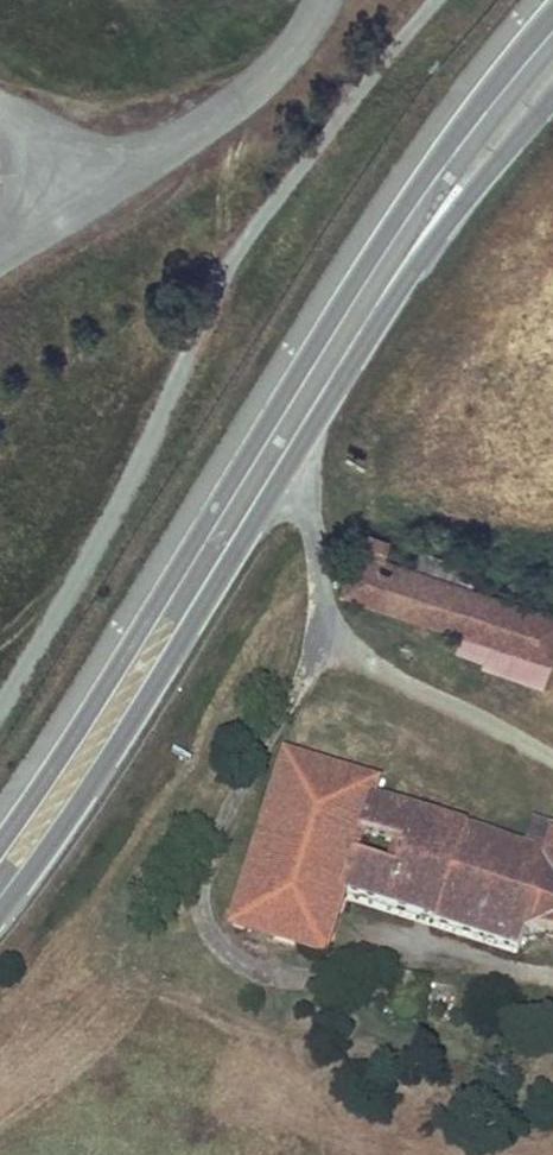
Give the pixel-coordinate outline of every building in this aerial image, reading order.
[(462,633),(489,642),(484,659),(481,666),(539,686),(552,647),(552,620),(475,590),(480,573),(426,550),(418,570),(385,558),(390,541),(366,531),(359,549),(355,547),(343,592),(462,633)] [(455,649),(484,659),(489,642),(462,633),(455,649)] [(525,848),(376,800),(382,785),(294,756),(234,926),(323,955),(346,891),(519,947),(525,927),(552,935),(552,825),(535,819),(525,848)]
